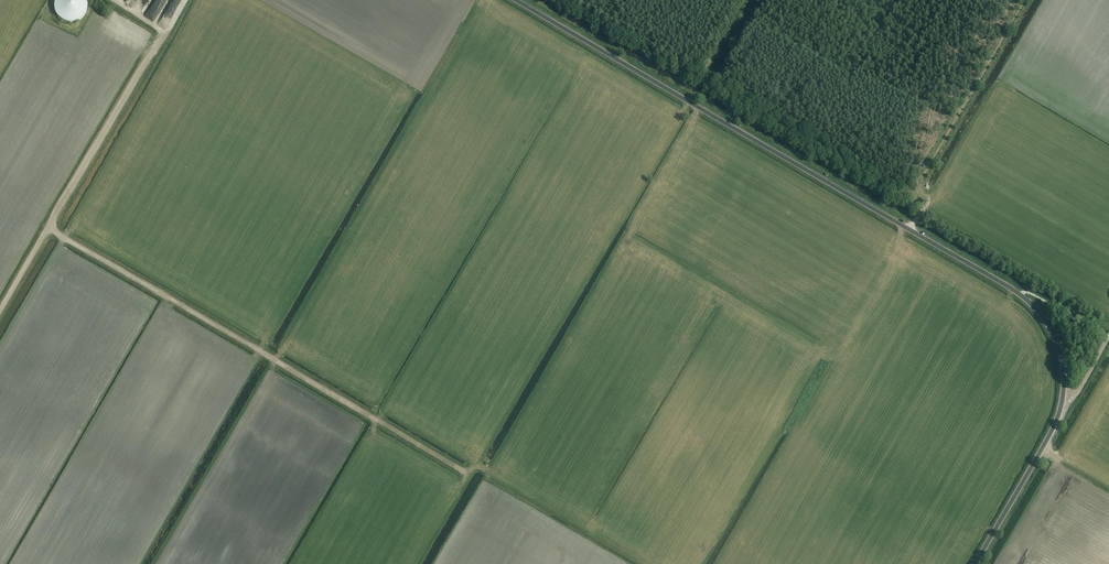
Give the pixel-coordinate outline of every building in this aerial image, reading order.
[(54,2),(54,8),(55,13),(58,17),(62,20),(67,22),(73,22),(79,20),(83,17),(86,13),(87,8),(87,2),(86,0),(55,0),(54,2)] [(158,10),(154,18),(160,21),(164,13),(158,10)]
